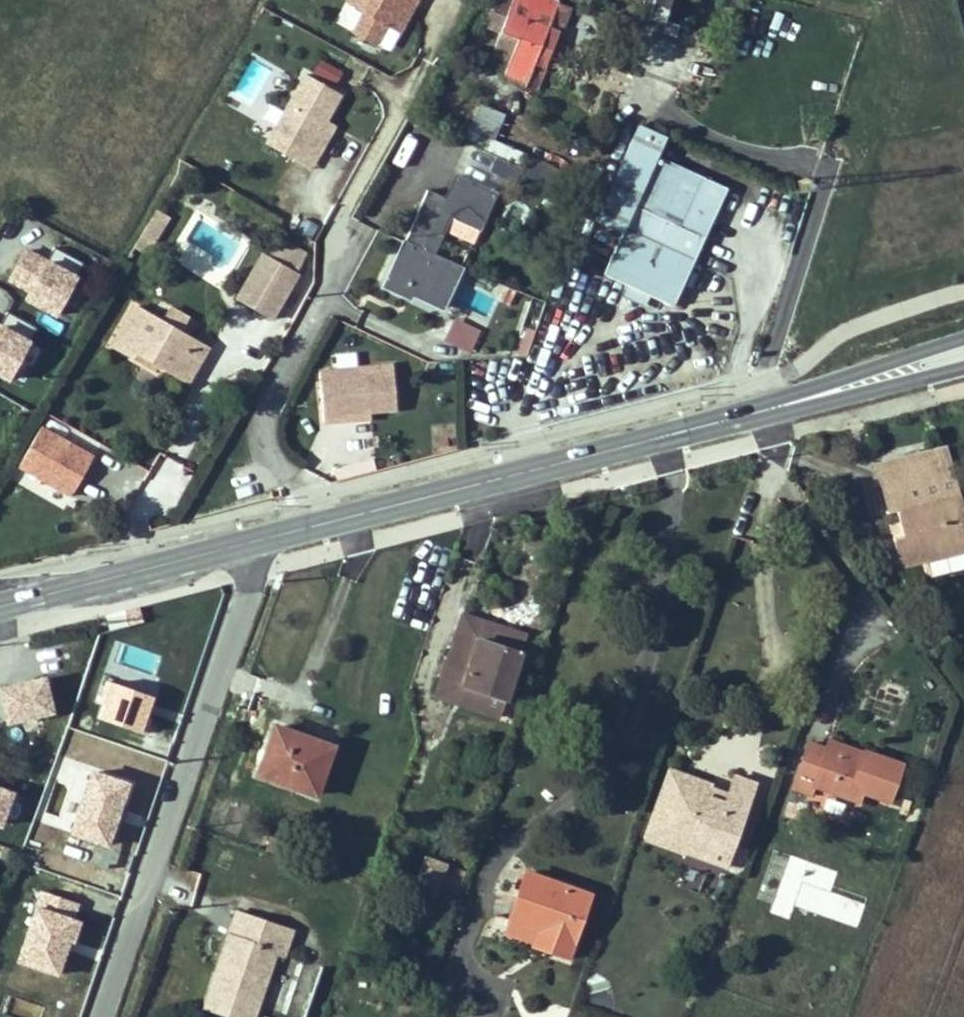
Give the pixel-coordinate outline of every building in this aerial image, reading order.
[(332,26),(393,55),(419,0),(345,0),(332,26)] [(558,6),(558,4),(548,0),(515,0),(497,46),(514,54),(506,74),(528,83),(536,62),(544,65),(557,33),(549,29),(558,6)] [(670,0),(656,0),(652,16),(665,19),(670,0)] [(561,35),(570,11),(558,6),(549,29),(557,33),(561,35)] [(317,61),(311,74),(335,86),(342,72),(317,61)] [(296,75),(264,150),(313,172),(333,126),(330,124),(342,95),(296,75)] [(478,105),(468,128),(493,139),(503,116),(478,105)] [(638,127),(595,222),(622,234),(605,274),(628,284),(651,295),(673,305),(705,238),(637,207),(667,140),(638,127)] [(485,138),(481,150),(516,165),(520,153),(485,138)] [(530,156),(525,169),(521,180),(532,185),(553,167),(530,156)] [(495,195),(458,178),(447,201),(429,193),(386,284),(405,293),(408,290),(442,306),(461,269),(459,269),(434,257),(459,222),(479,230),(495,195)] [(151,247),(167,219),(156,212),(139,240),(151,247)] [(148,254),(151,247),(139,240),(136,246),(148,254)] [(53,323),(78,280),(24,249),(0,291),(0,292),(53,323)] [(263,255),(240,296),(239,298),(273,318),(298,276),(263,255)] [(651,295),(628,284),(622,296),(646,306),(651,295)] [(136,308),(115,345),(148,363),(151,359),(159,363),(188,382),(207,350),(136,308)] [(442,343),(469,354),(480,330),(453,319),(442,343)] [(151,359),(148,363),(156,369),(159,363),(151,359)] [(393,367),(317,368),(318,422),(394,420),(393,367)] [(46,416),(10,476),(64,508),(99,448),(46,416)] [(898,467),(948,454),(946,445),(874,463),(876,472),(898,467)] [(948,454),(898,467),(907,507),(896,509),(899,523),(903,535),(895,537),(893,537),(899,564),(920,559),(963,547),(963,517),(948,454)] [(133,509),(167,524),(191,470),(156,455),(133,509)] [(896,509),(907,507),(898,467),(876,472),(877,473),(887,512),(896,509)] [(892,525),(895,537),(903,535),(899,523),(892,525)] [(463,613),(458,631),(494,643),(497,634),(504,636),(506,633),(525,640),(527,635),(463,613)] [(497,634),(494,643),(458,631),(442,678),(477,690),(472,706),(500,715),(525,640),(506,633),(504,636),(497,634)] [(437,695),(472,706),(477,690),(442,678),(437,695)] [(0,687),(0,730),(0,732),(51,726),(45,681),(0,687)] [(106,683),(91,721),(139,739),(153,701),(106,683)] [(275,726),(259,773),(316,793),(332,745),(275,726)] [(828,740),(826,748),(860,761),(863,753),(828,740)] [(826,748),(810,742),(793,786),(811,793),(814,785),(858,801),(862,791),(888,801),(901,763),(864,751),(863,753),(860,761),(826,748)] [(669,768),(660,792),(676,783),(685,787),(689,774),(669,768)] [(734,772),(726,792),(723,801),(707,795),(710,786),(711,782),(698,778),(679,835),(689,838),(685,850),(725,865),(734,842),(756,781),(734,772)] [(106,845),(125,784),(88,773),(69,834),(106,845)] [(679,835),(698,778),(689,774),(685,787),(676,783),(660,792),(649,824),(679,835)] [(726,792),(710,786),(707,795),(723,801),(726,792)] [(11,795),(0,792),(0,828),(11,795)] [(674,846),(679,835),(649,824),(644,835),(674,846)] [(674,846),(685,850),(689,838),(679,835),(674,846)] [(734,842),(725,865),(742,871),(750,848),(734,842)] [(791,915),(793,907),(858,926),(865,903),(830,892),(836,870),(772,851),(756,904),(791,915)] [(443,893),(456,897),(464,875),(450,869),(443,893)] [(568,956),(589,894),(526,872),(509,919),(538,931),(547,934),(542,946),(568,956)] [(68,923),(74,906),(41,895),(21,959),(58,970),(73,925),(68,923)] [(542,946),(547,934),(538,931),(534,943),(542,946)] [(275,982),(282,961),(225,942),(211,986),(216,988),(214,996),(208,994),(200,1016),(253,1016),(266,979),(275,982)] [(211,986),(208,994),(214,996),(216,988),(211,986)] [(2,1011),(36,1016),(40,1016),(42,1004),(4,997),(2,1011)]
